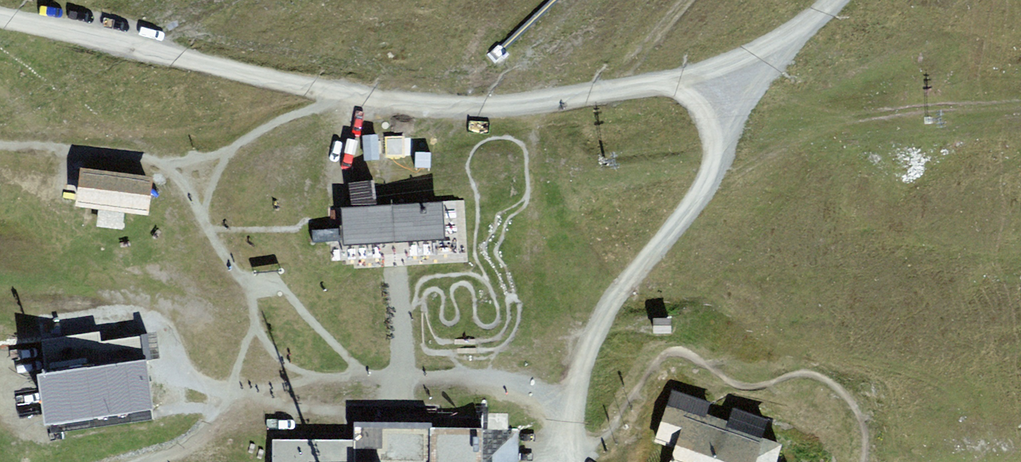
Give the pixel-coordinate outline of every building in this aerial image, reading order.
[(160,172),(80,165),(77,201),(101,203),(98,227),(120,229),(122,205),(156,208),(160,172)] [(354,199),(378,197),(376,173),(352,175),(354,199)] [(442,197),(339,205),(341,241),(445,234),(442,197)] [(96,329),(42,335),(45,358),(36,359),(43,415),(75,411),(151,401),(148,374),(143,337),(98,343),(96,329)] [(670,386),(653,440),(672,445),(667,461),(776,461),(782,441),(762,434),(769,414),(731,404),(728,416),(706,411),(711,398),(670,386)] [(430,421),(427,421),(406,421),(353,420),(353,440),(274,439),(273,461),(430,461),(430,421)] [(430,421),(430,461),(492,461),(493,422),(430,421)]
